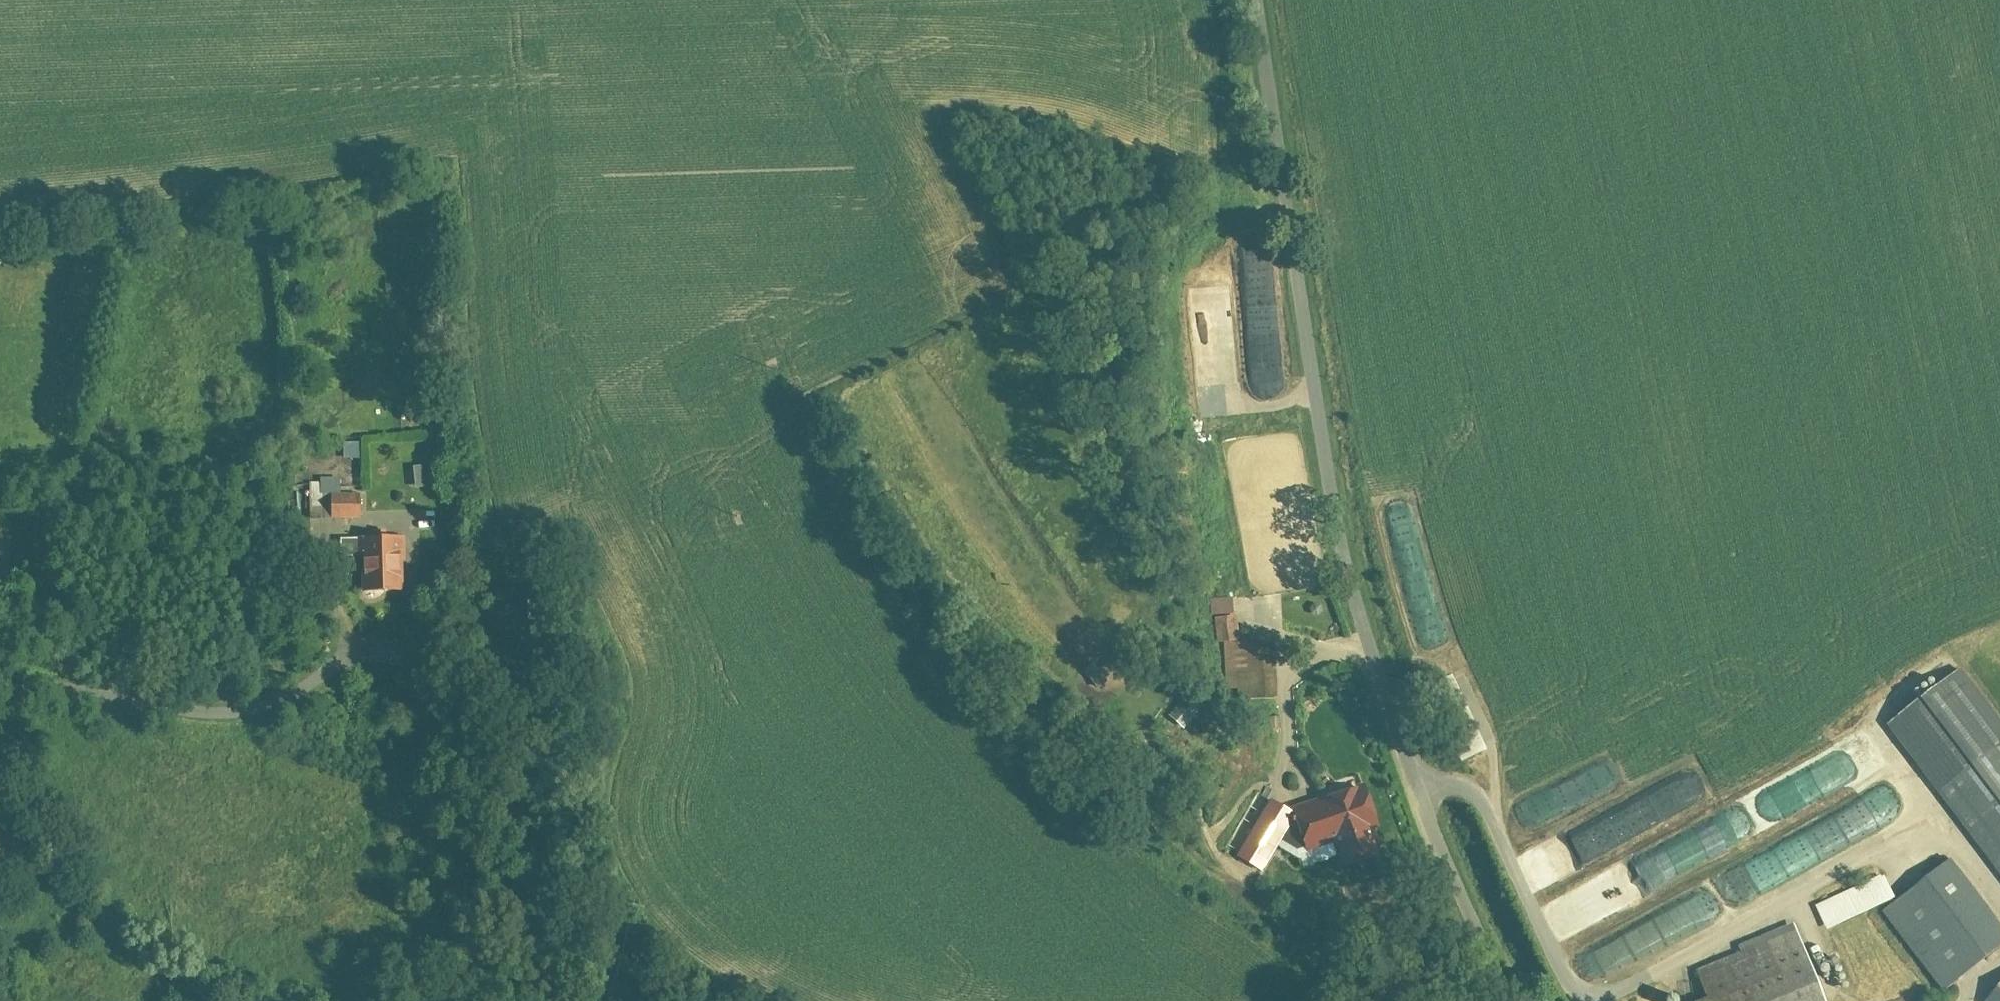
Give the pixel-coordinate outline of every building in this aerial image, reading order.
[(326,496),(326,524),(358,524),(358,496),(326,496)] [(358,542),(359,595),(395,594),(394,541),(358,542)] [(1276,697),(1275,643),(1231,644),(1233,698),(1276,697)] [(1999,881),(1999,732),(1959,675),(1887,727),(1999,881)] [(1162,717),(1181,733),(1201,710),(1182,694),(1162,717)] [(1225,853),(1262,874),(1277,847),(1310,864),(1339,857),(1343,872),(1371,865),(1367,850),(1384,846),(1370,789),(1296,807),(1302,829),(1290,823),(1293,818),(1256,797),(1225,853)] [(1884,918),(1940,991),(1999,946),(1999,933),(1950,868),(1884,918)] [(1877,879),(1815,908),(1828,934),(1889,904),(1877,879)] [(1792,928),(1685,974),(1696,1000),(1824,1000),(1792,928)]
